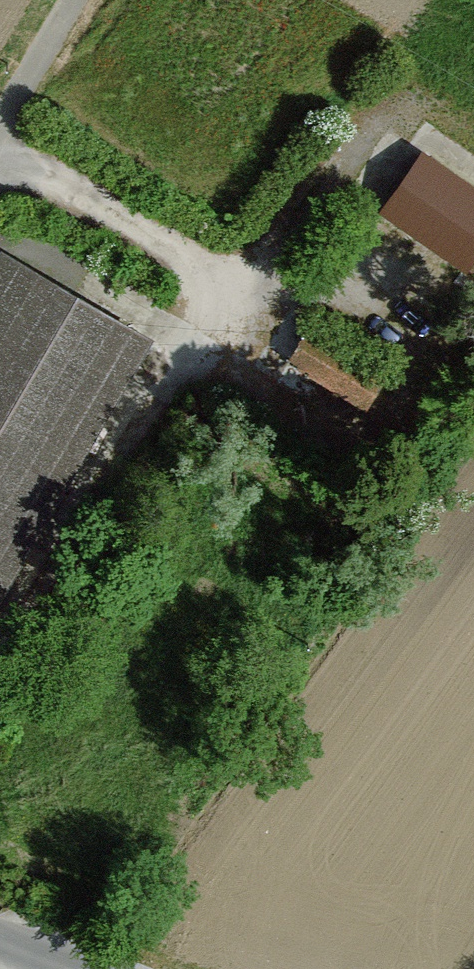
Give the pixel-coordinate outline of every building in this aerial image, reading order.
[(382,200),(460,256),(473,236),(473,190),(419,150),(382,200)] [(154,334),(0,246),(0,597),(154,334)] [(310,322),(286,357),(358,404),(381,368),(310,322)]
